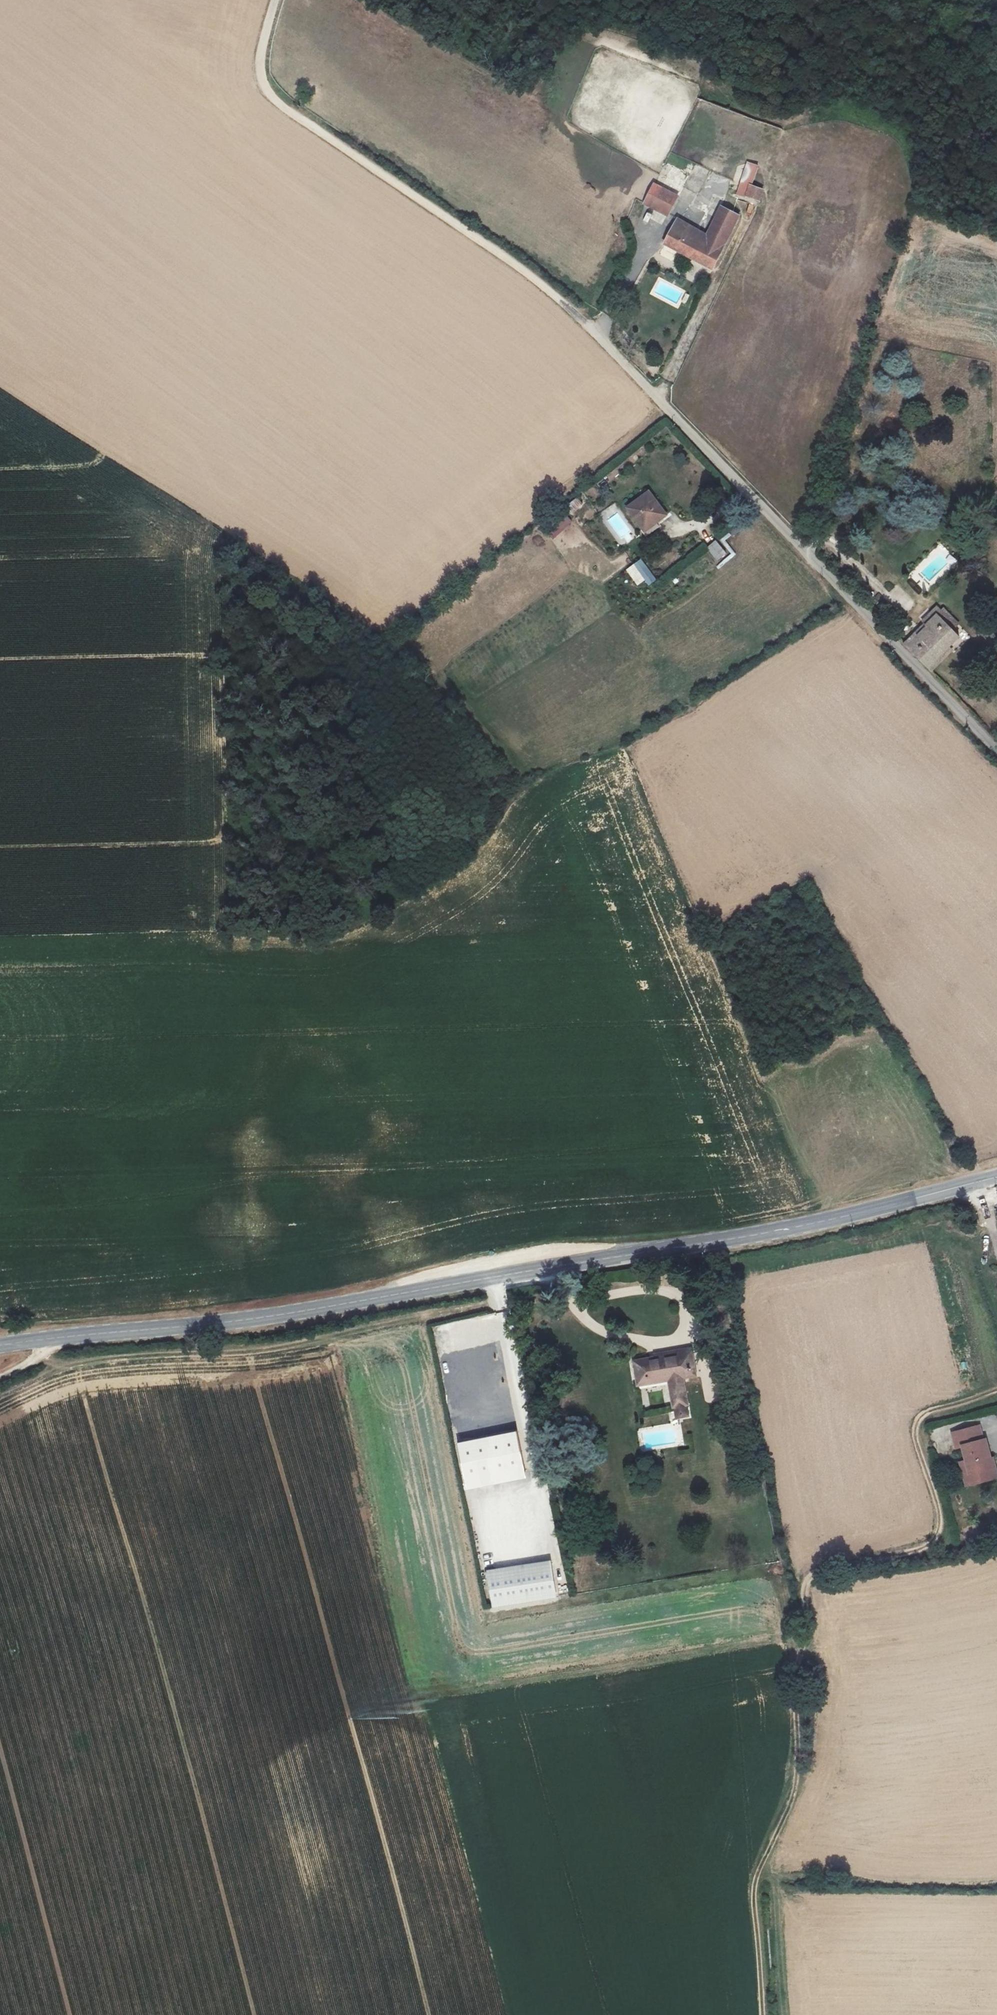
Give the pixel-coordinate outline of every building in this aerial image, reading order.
[(661,197),(651,192),(645,205),(668,215),(690,173),(686,170),(695,153),(684,148),(661,197)] [(756,163),(746,179),(748,179),(757,184),(766,169),(756,163)] [(748,179),(746,179),(740,195),(759,201),(763,190),(763,188),(757,184),(748,179)] [(713,236),(694,225),(689,235),(726,254),(742,216),(725,208),(713,236)] [(694,225),(678,217),(664,240),(717,273),(726,254),(689,235),(694,225)] [(256,319),(254,325),(266,330),(268,324),(256,319)] [(656,496),(634,512),(650,533),(659,525),(662,529),(674,520),(656,496)] [(564,514),(550,533),(558,539),(572,520),(564,514)] [(725,546),(716,553),(726,566),(734,560),(725,546)] [(941,616),(908,647),(931,671),(963,640),(941,616)] [(676,1356),(635,1364),(640,1390),(668,1384),(673,1410),(690,1407),(685,1381),(699,1378),(693,1350),(676,1353),(676,1356)] [(953,1432),(956,1447),(963,1445),(970,1473),(974,1472),(976,1481),(996,1476),(996,1474),(995,1466),(992,1467),(985,1439),(982,1440),(978,1425),(953,1432)] [(516,1432),(459,1443),(469,1489),(525,1477),(516,1432)] [(554,1598),(548,1562),(487,1571),(492,1607),(554,1598)]
